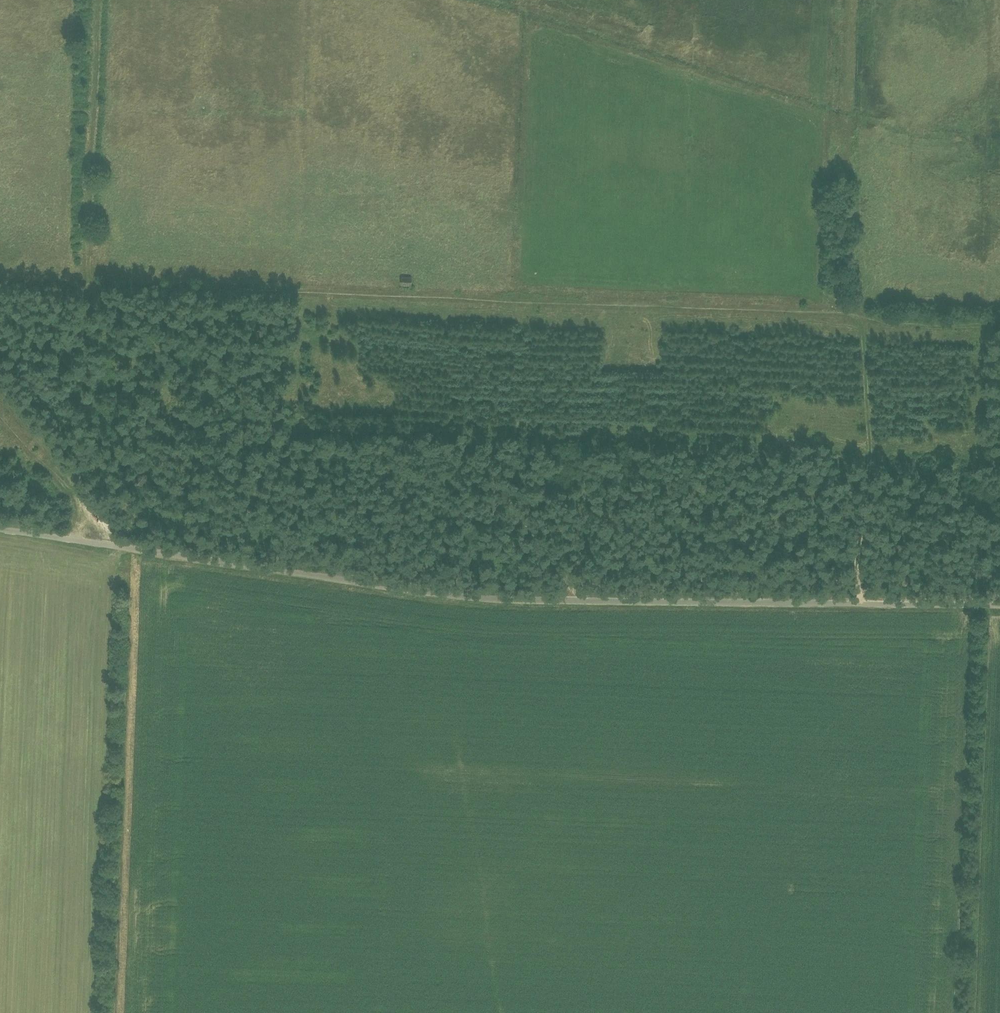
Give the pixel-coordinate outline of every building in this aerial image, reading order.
[(414,278),(401,278),(401,285),(413,286),(414,278)]
